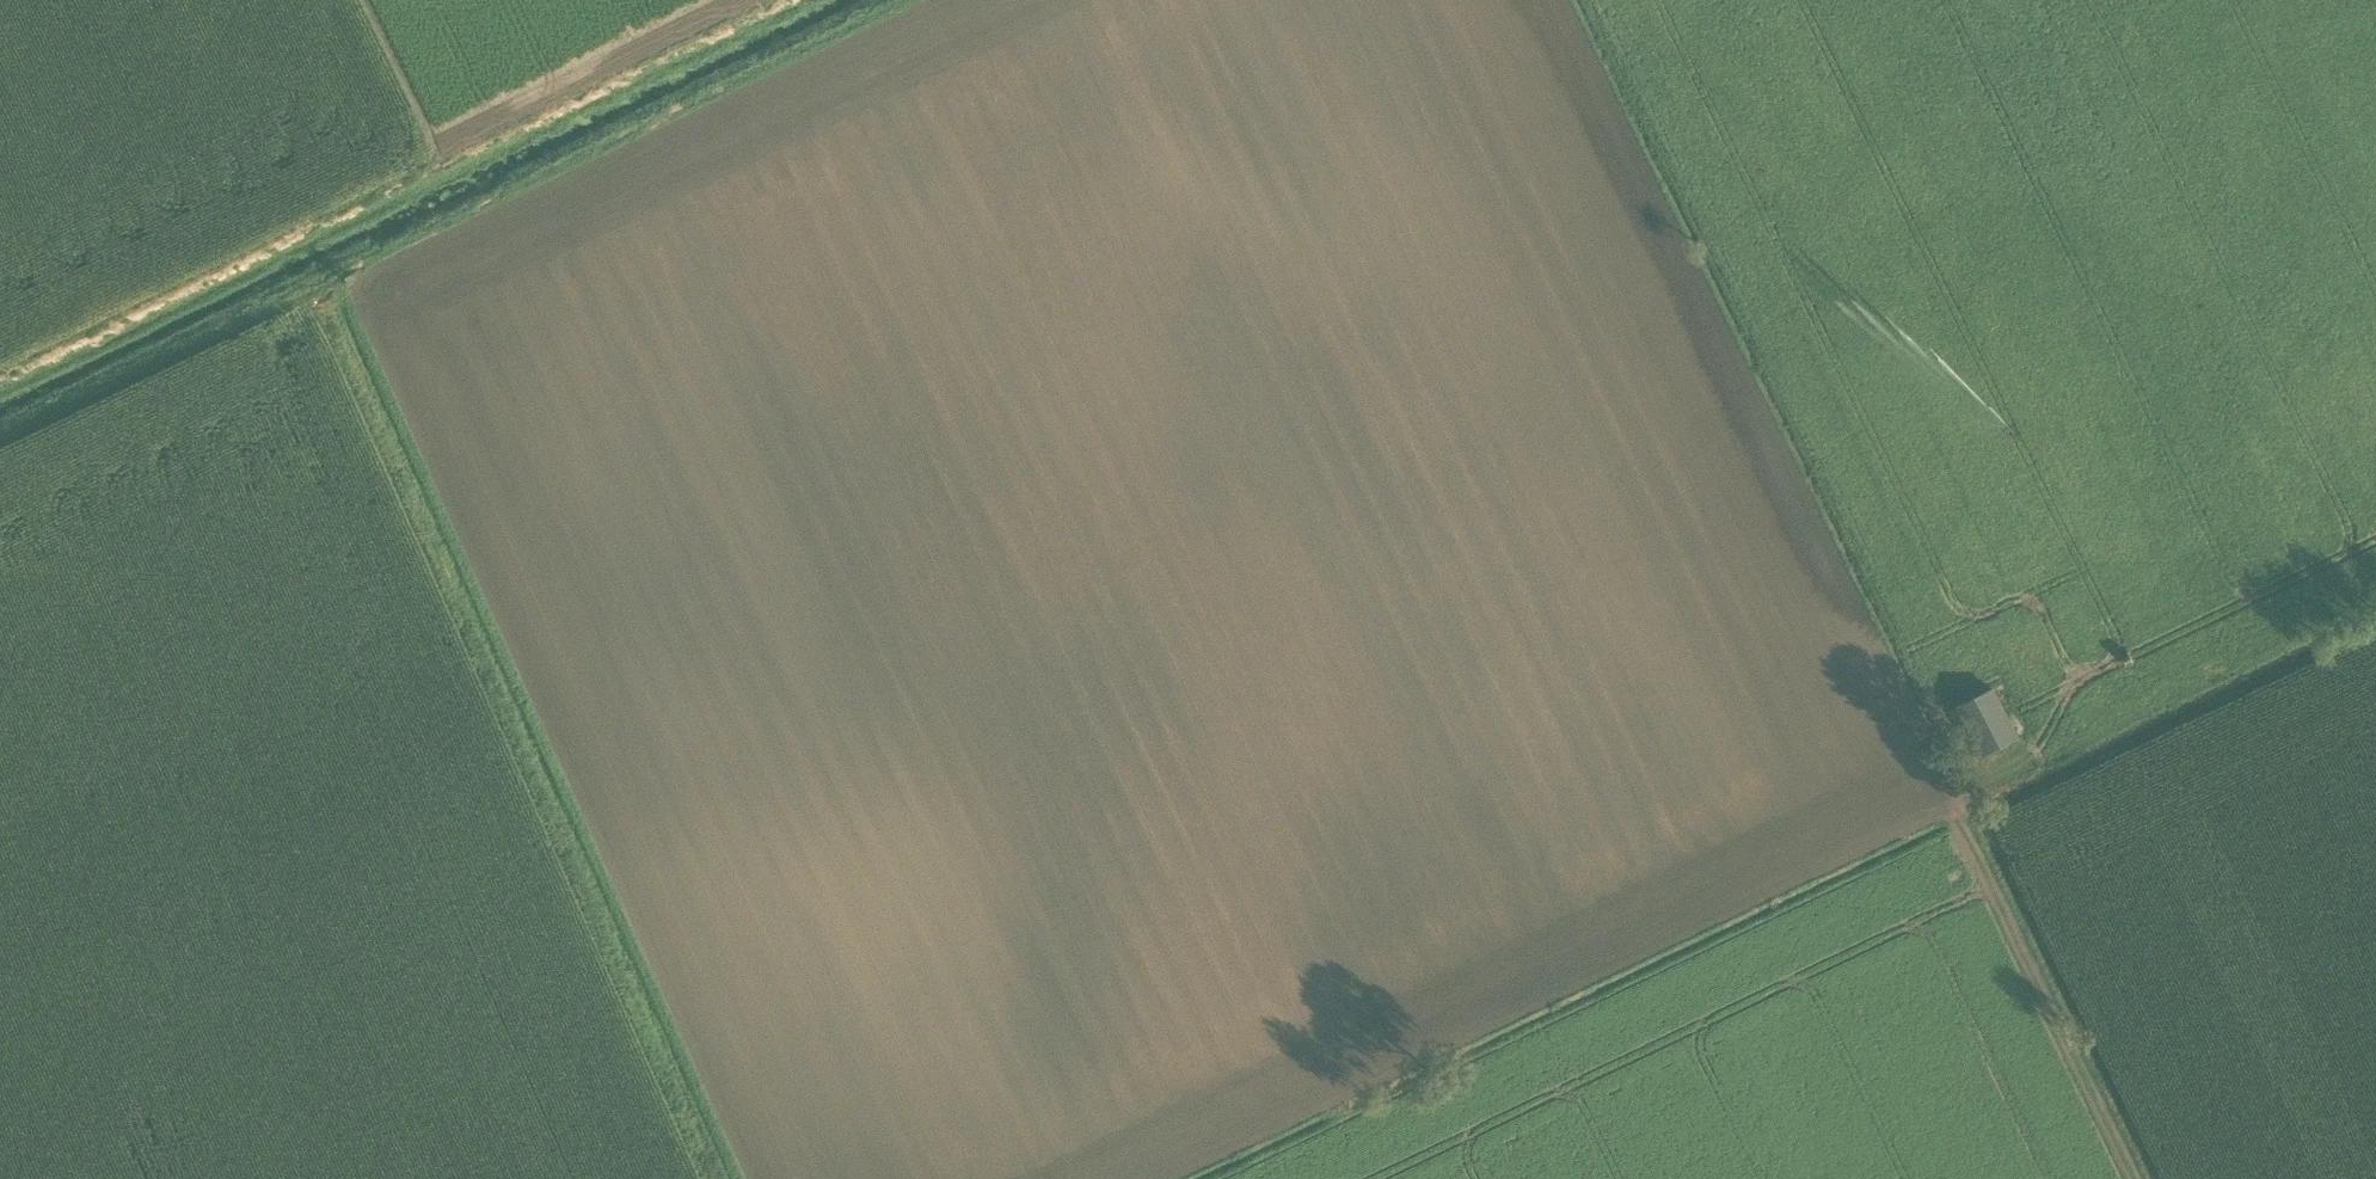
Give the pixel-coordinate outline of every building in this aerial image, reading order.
[(2017,740),(1996,694),(1960,710),(1972,735),(1973,734),(1977,742),(1980,741),(1986,755),(2017,740)]
